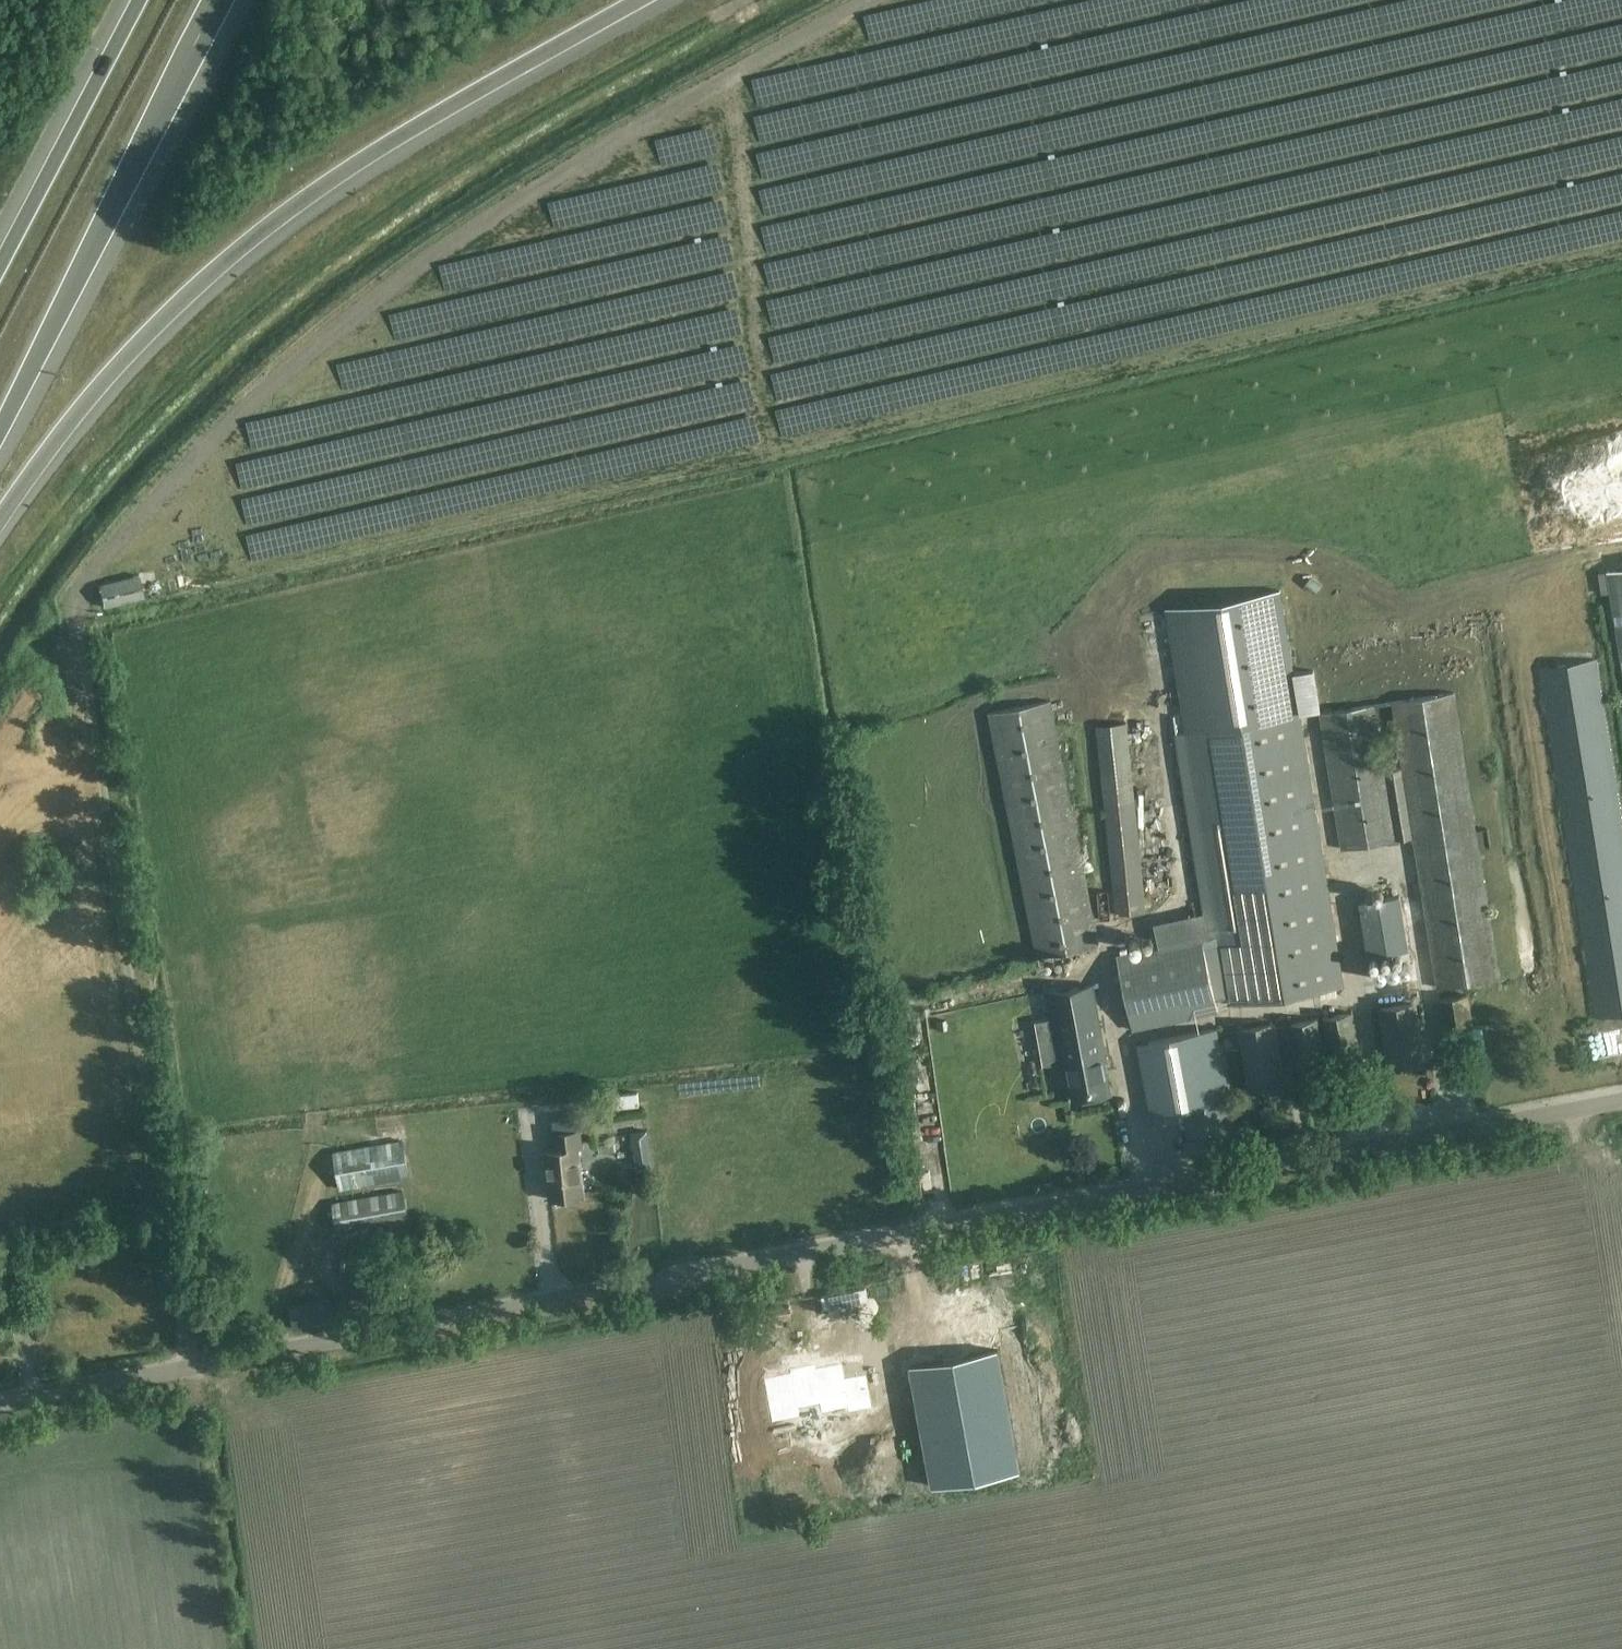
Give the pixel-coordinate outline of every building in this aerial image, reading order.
[(810,390),(784,397),(787,408),(813,401),(810,390)] [(1607,571),(1621,663),(1621,569),(1607,571)] [(104,606),(144,597),(138,575),(99,585),(104,606)] [(1220,944),(1204,947),(1202,937),(1117,955),(1132,1029),(1218,1010),(1215,999),(1228,997),(1229,1003),(1342,985),(1299,712),(1280,591),(1165,609),(1186,730),(1220,944)] [(1596,660),(1539,669),(1595,1017),(1621,1013),(1621,822),(1596,660)] [(1384,771),(1374,710),(1321,718),(1342,848),(1413,837),(1437,988),(1498,978),(1453,695),(1392,704),(1402,768),(1384,771)] [(1098,945),(1050,704),(989,717),(1037,957),(1098,945)] [(1097,725),(1117,913),(1145,910),(1125,722),(1097,725)] [(1150,772),(1149,741),(1137,741),(1138,772),(1150,772)] [(1358,900),(1367,956),(1408,949),(1400,894),(1358,900)] [(1107,1058),(1093,984),(1047,992),(1061,1067),(1067,1066),(1073,1101),(1110,1094),(1103,1059),(1107,1058)] [(1468,995),(1438,999),(1444,1038),(1474,1034),(1468,995)] [(1422,1065),(1414,1003),(1381,1007),(1389,1069),(1422,1065)] [(1329,1056),(1359,1051),(1353,1012),(1323,1016),(1329,1056)] [(1296,1062),(1314,1058),(1325,1056),(1319,1017),(1289,1022),(1296,1062)] [(1284,1084),(1273,1023),(1240,1029),(1251,1089),(1284,1084)] [(1235,1128),(1216,1028),(1148,1041),(1162,1113),(1184,1109),(1189,1137),(1235,1128)] [(578,1148),(583,1147),(581,1129),(553,1132),(555,1150),(545,1151),(550,1198),(583,1195),(578,1148)] [(333,1151),(340,1189),(410,1177),(403,1138),(333,1151)] [(1222,1155),(1233,1153),(1232,1146),(1221,1148),(1222,1155)] [(403,1189),(331,1203),(336,1235),(409,1222),(403,1189)] [(403,1307),(394,1263),(346,1272),(354,1317),(403,1307)] [(289,1303),(293,1327),(335,1320),(330,1296),(289,1303)] [(1018,1469),(997,1351),(911,1367),(933,1484),(1018,1469)] [(789,1365),(791,1375),(765,1380),(773,1423),(799,1418),(801,1429),(826,1425),(824,1414),(849,1409),(849,1414),(873,1409),(864,1362),(842,1366),(816,1371),(814,1360),(789,1365)]
